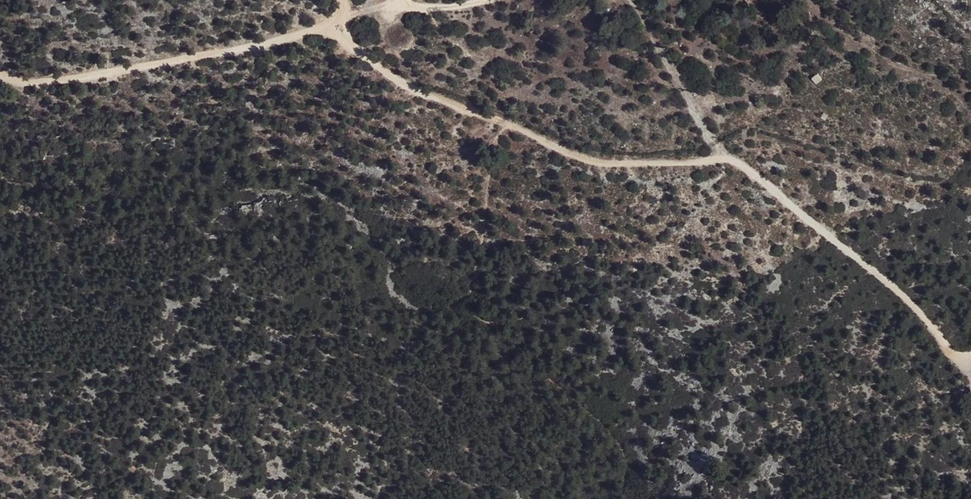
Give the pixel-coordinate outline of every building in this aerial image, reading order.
[(811,78),(817,82),(823,73),(816,69),(811,78)] [(818,123),(829,129),(833,119),(822,114),(818,123)]
